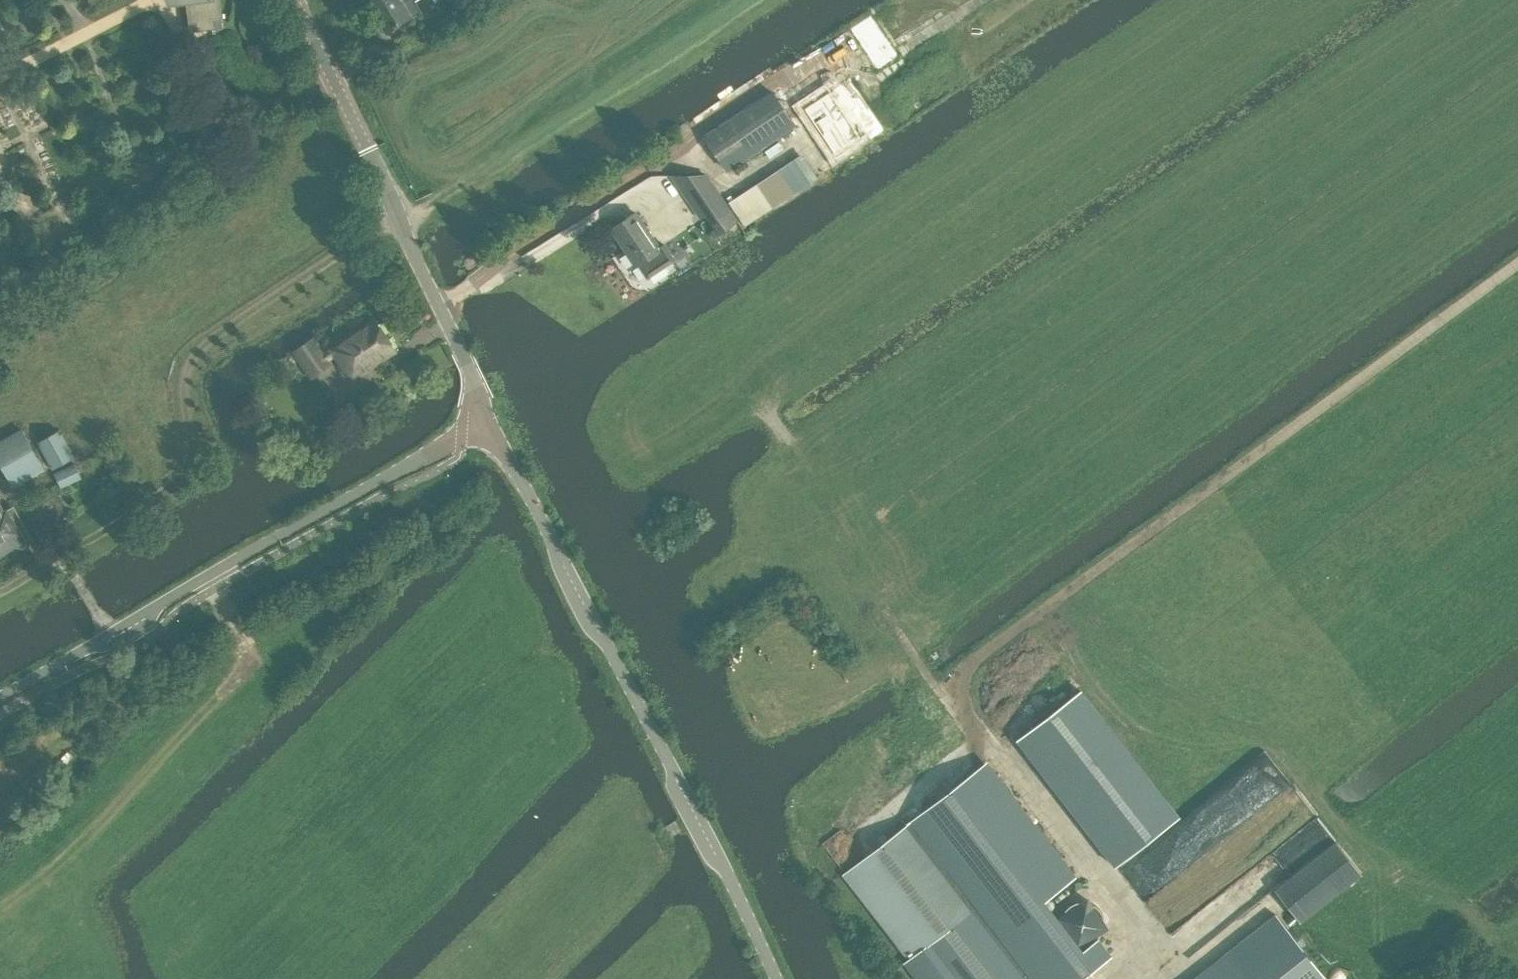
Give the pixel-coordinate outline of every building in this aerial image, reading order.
[(183,1),(186,1),(190,31),(224,27),(220,0),(183,0),(183,1)] [(386,32),(422,11),(415,0),(366,0),(386,32)] [(878,23),(858,36),(876,65),(897,52),(878,23)] [(728,170),(795,125),(761,75),(760,73),(692,119),(693,120),(705,139),(706,138),(728,170)] [(810,101),(840,148),(872,128),(855,103),(860,100),(846,78),(810,101)] [(744,226),(808,184),(792,159),(729,202),(744,226)] [(739,221),(708,175),(671,176),(700,220),(705,216),(718,235),(739,221)] [(636,213),(612,229),(636,265),(638,264),(649,280),(677,261),(666,244),(659,248),(636,213)] [(352,381),(396,351),(374,318),(330,349),(352,381)] [(314,374),(327,365),(311,342),(298,350),(314,374)] [(44,470),(22,430),(0,442),(0,460),(15,487),(44,470)] [(53,470),(75,458),(61,430),(38,442),(53,470)] [(62,488),(82,477),(74,463),(54,474),(62,488)] [(19,545),(14,537),(20,534),(7,507),(4,509),(0,501),(0,554),(19,545)] [(1081,690),(1018,740),(1114,865),(1179,814),(1081,690)] [(918,816),(984,902),(982,904),(1040,978),(1079,978),(1111,956),(1099,939),(1081,952),(1042,902),(1073,878),(986,766),(918,816)] [(856,863),(842,874),(843,875),(871,911),(908,959),(905,962),(907,963),(917,977),(919,978),(1040,978),(982,904),(984,902),(918,816),(856,863)] [(1279,886),(1276,888),(1302,922),(1327,903),(1363,875),(1337,841),(1301,869),(1279,886)] [(1193,978),(1327,978),(1276,914),(1193,978)]
